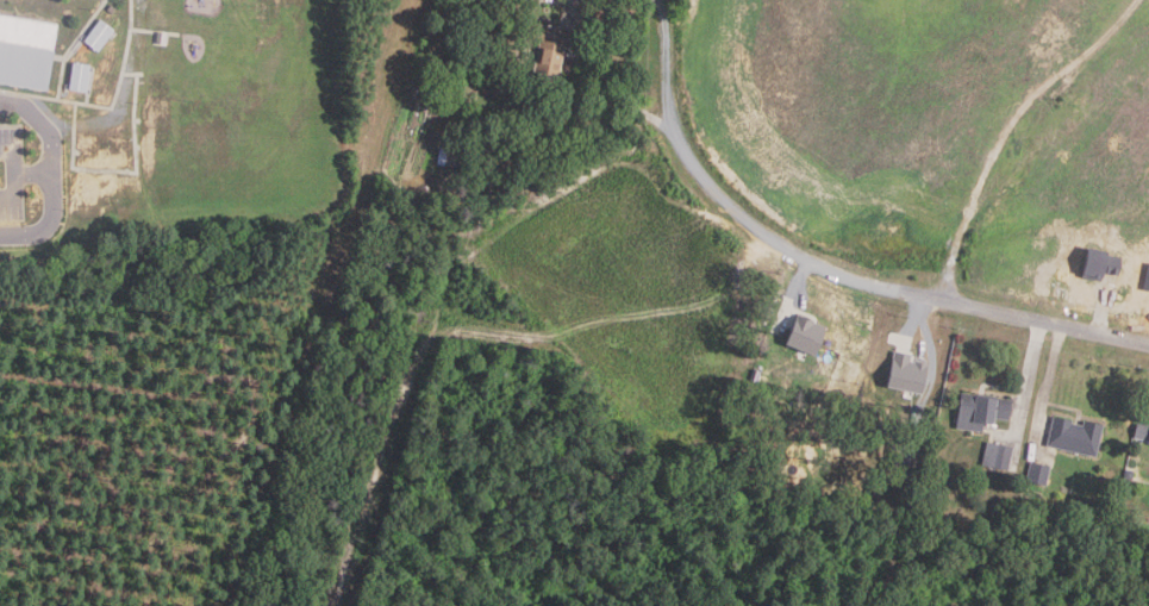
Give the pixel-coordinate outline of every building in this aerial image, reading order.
[(113,13),(117,8),(112,5),(108,10),(113,13)] [(50,92),(0,84),(0,14),(60,24),(50,92)] [(117,31),(100,52),(86,42),(101,20),(117,31)] [(554,81),(539,79),(541,71),(535,71),(541,42),(526,38),(529,21),(575,29),(572,48),(564,46),(560,75),(555,74),(554,81)] [(92,65),(88,93),(70,89),(75,63),(92,65)] [(462,168),(438,164),(441,148),(466,151),(462,168)] [(1081,276),(1086,249),(1128,257),(1124,276),(1110,273),(1107,282),(1081,276)] [(819,354),(789,344),(800,313),(817,319),(817,320),(829,325),(819,354)] [(924,392),(889,386),(897,350),(914,354),(913,360),(930,363),(924,392)] [(982,431),(958,427),(963,392),(999,396),(999,398),(1014,399),(1012,419),(997,418),(995,424),(983,423),(982,431)] [(1098,456),(1048,445),(1055,414),(1074,419),(1074,421),(1084,424),(1085,419),(1105,424),(1098,456)] [(1139,420),(1148,422),(1148,439),(1136,437),(1139,420)] [(1010,469),(983,462),(988,439),(1016,445),(1010,469)] [(1048,483),(1028,479),(1031,460),(1051,464),(1048,483)] [(1134,479),(1125,476),(1128,469),(1136,470),(1134,479)] [(997,530),(982,526),(983,517),(999,520),(997,530)]
